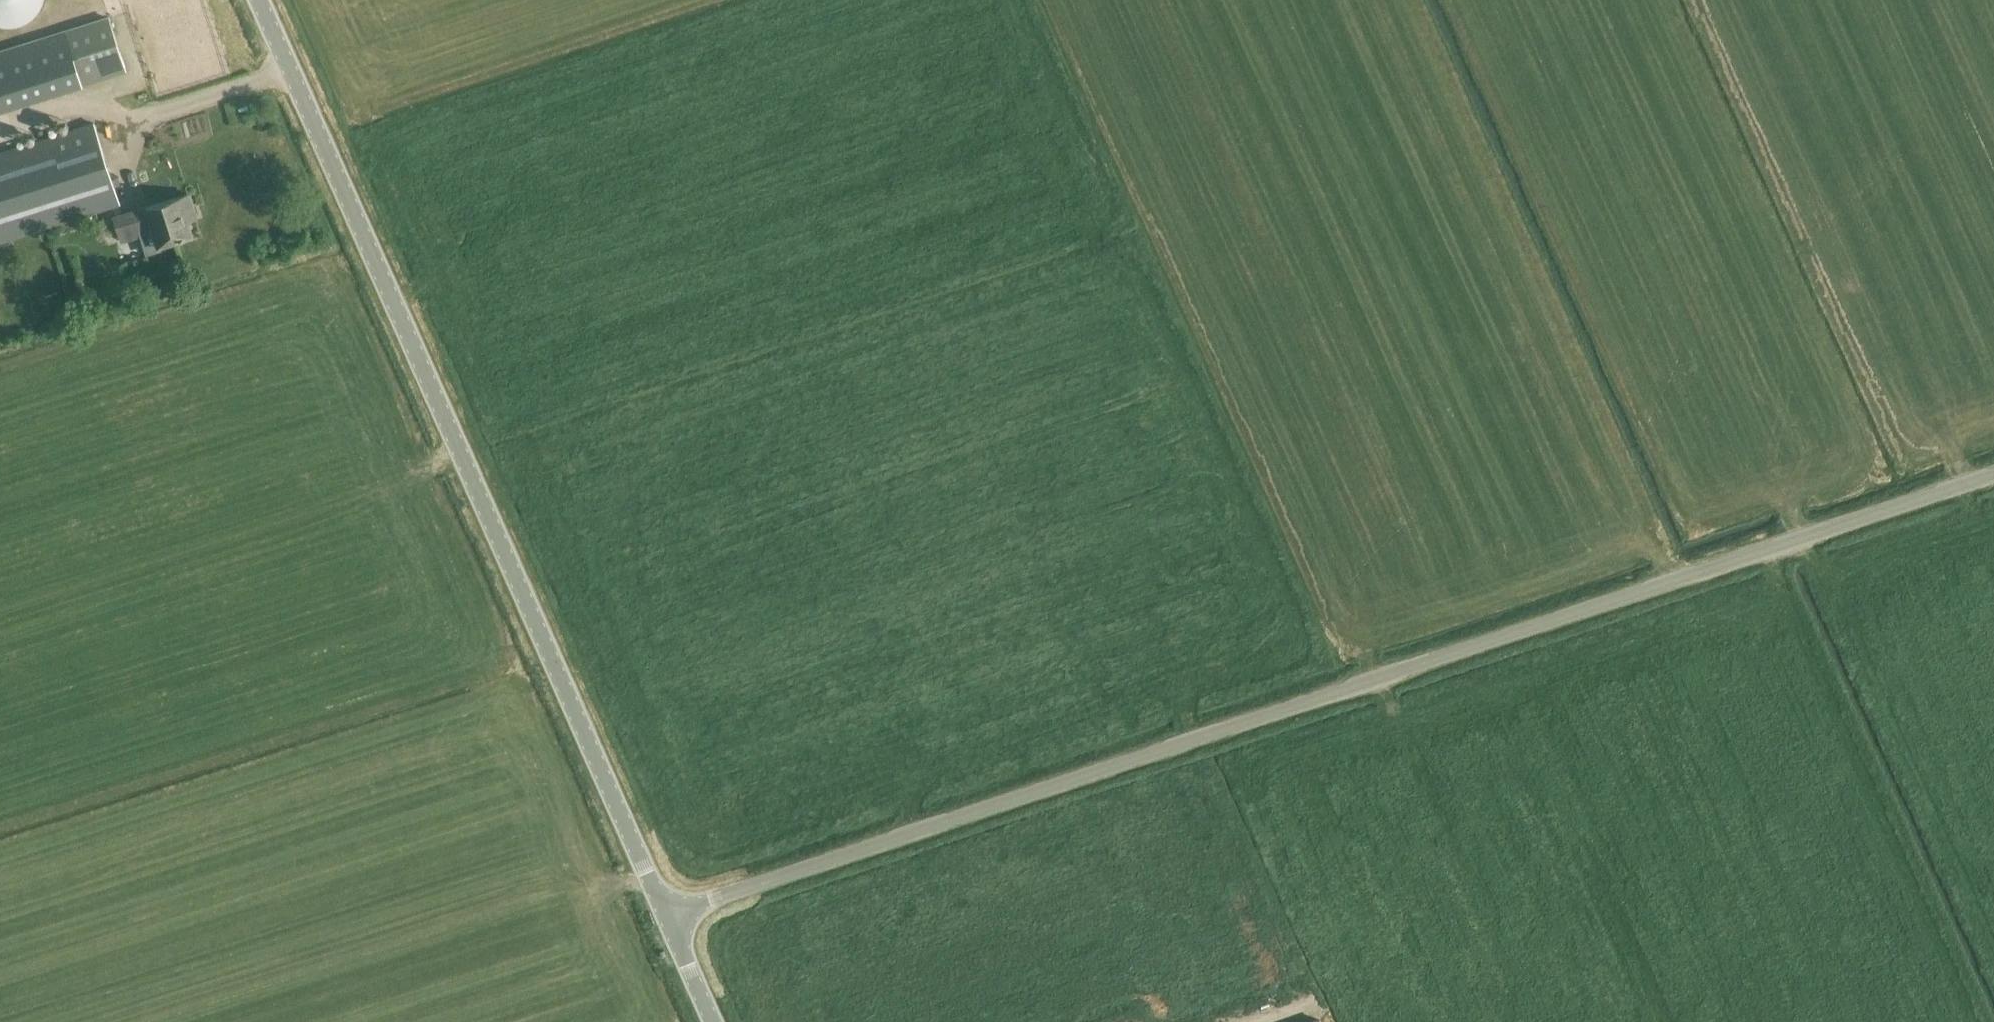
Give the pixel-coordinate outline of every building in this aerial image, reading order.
[(1,25),(7,26),(13,26),(19,25),(25,22),(30,19),(35,15),(39,10),(42,5),(44,0),(0,0),(0,25),(1,25)] [(65,31),(48,37),(65,90),(82,85),(81,82),(125,69),(109,18),(65,31)] [(0,152),(0,241),(112,205),(116,217),(121,215),(118,204),(119,203),(94,123),(0,152)] [(121,215),(116,217),(114,218),(122,241),(141,235),(147,255),(161,250),(159,245),(192,235),(187,220),(196,217),(189,194),(121,215)]
